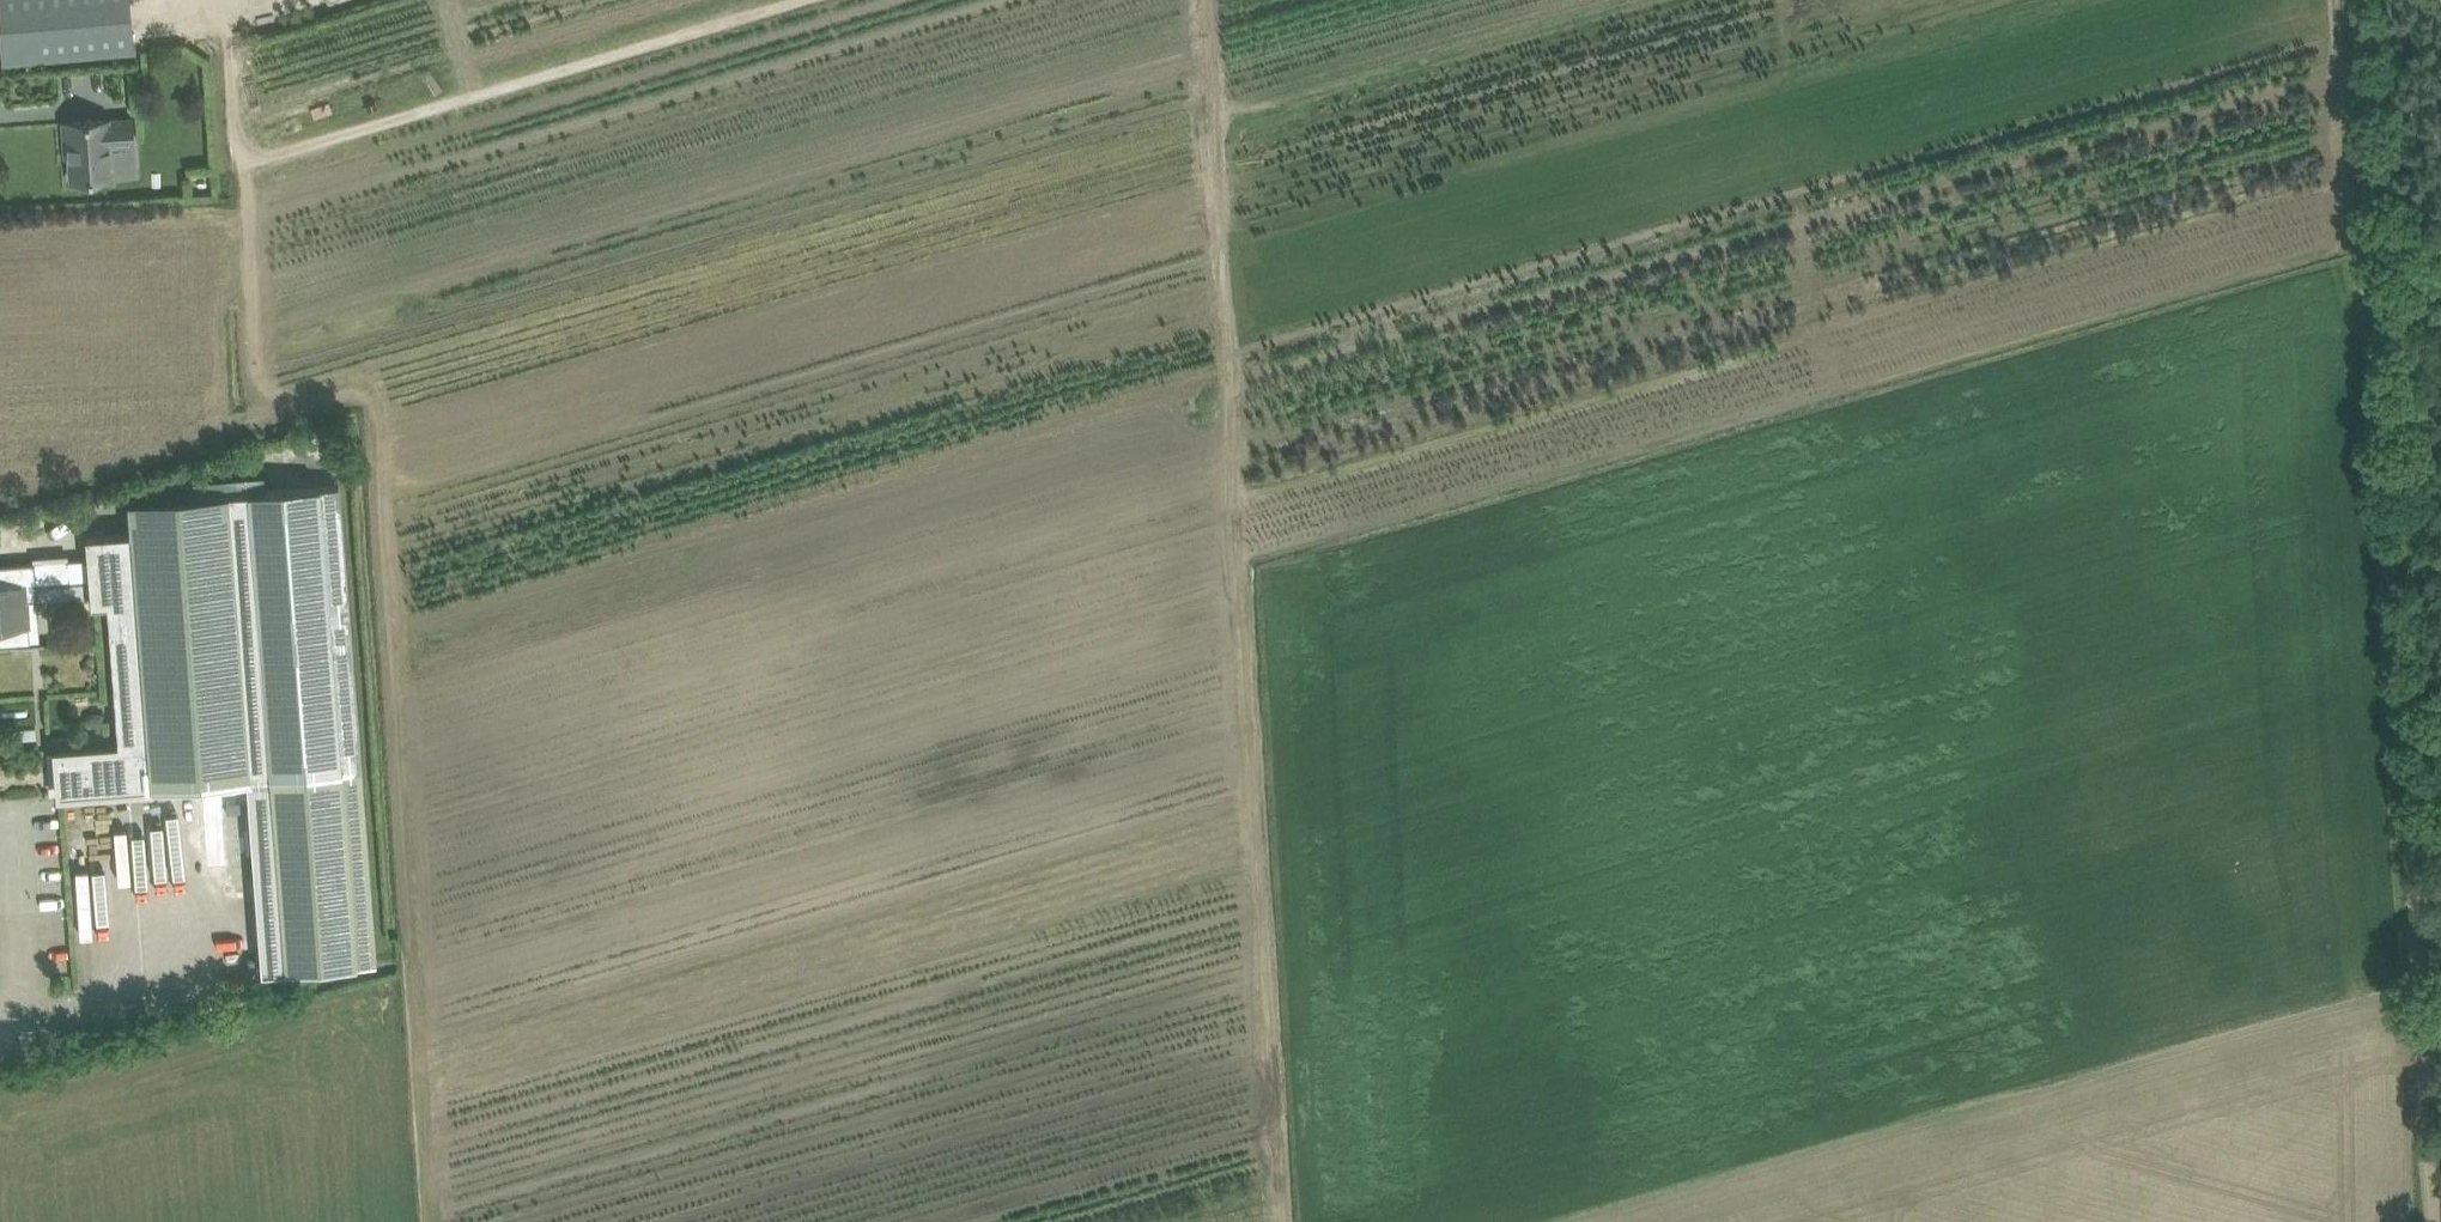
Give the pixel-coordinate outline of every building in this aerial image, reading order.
[(4,70),(21,68),(20,62),(134,52),(129,0),(0,0),(0,25),(4,70)] [(110,139),(134,137),(132,118),(108,119),(108,118),(64,121),(65,146),(69,146),(71,180),(80,179),(83,181),(93,181),(95,178),(112,177),(110,139)] [(31,644),(28,600),(38,600),(37,585),(90,581),(92,605),(108,603),(112,659),(351,640),(339,484),(130,500),(132,532),(86,536),(88,558),(0,564),(0,646),(31,644)] [(56,750),(60,793),(248,778),(263,970),(377,960),(351,640),(112,659),(119,745),(56,750)] [(89,845),(87,827),(85,827),(83,813),(73,814),(78,847),(89,845)]
